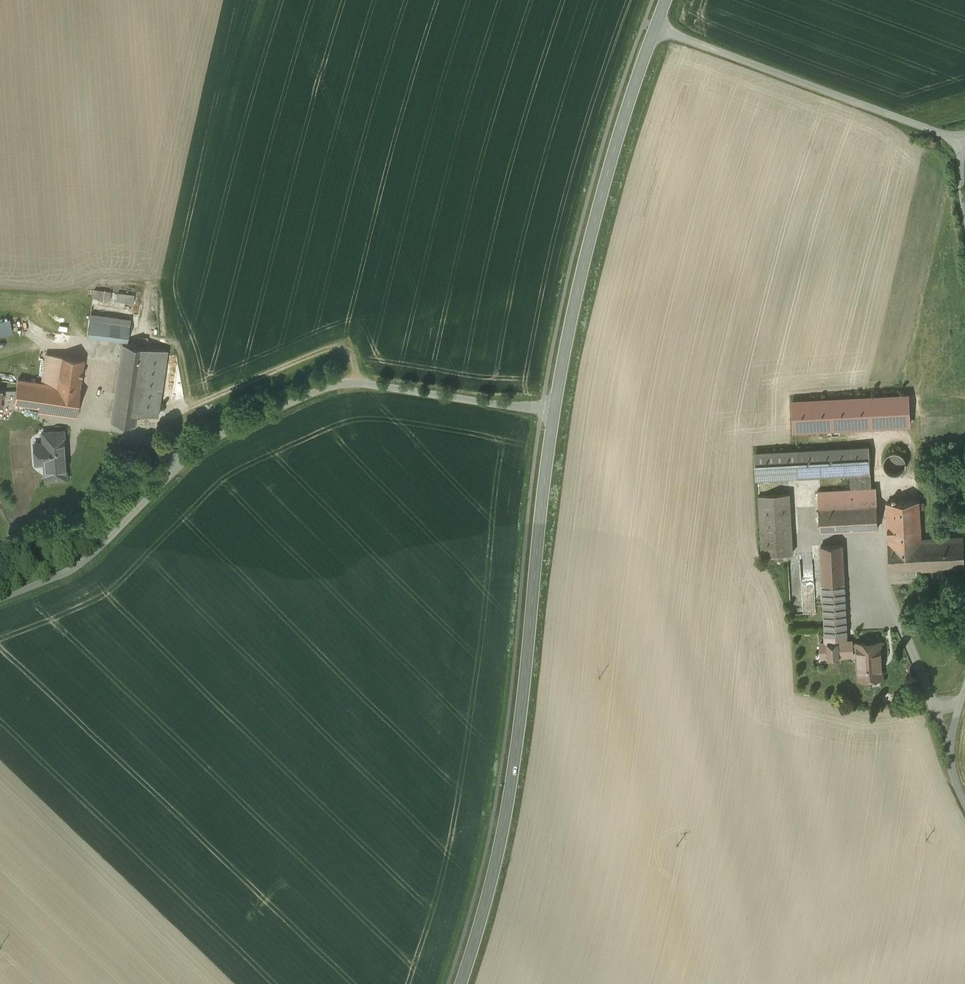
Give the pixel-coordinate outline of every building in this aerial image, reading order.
[(111,292),(95,289),(94,296),(110,299),(111,292)] [(135,295),(118,293),(117,300),(133,302),(135,295)] [(132,312),(92,307),(88,335),(128,341),(132,312)] [(0,322),(0,334),(12,332),(9,320),(0,322)] [(168,350),(123,343),(112,420),(135,424),(137,413),(157,416),(168,350)] [(42,382),(18,378),(15,401),(40,405),(40,410),(76,416),(84,358),(47,353),(42,382)] [(908,395),(872,397),(873,427),(910,425),(908,395)] [(872,397),(793,401),(794,431),(873,427),(872,397)] [(64,430),(42,432),(43,441),(35,442),(36,463),(44,462),(45,480),(67,478),(64,430)] [(868,447),(756,453),(757,478),(852,473),(852,488),(819,489),(821,531),(878,528),(876,488),(870,488),(868,447)] [(898,452),(895,452),(892,454),(890,457),(889,459),(888,463),(889,467),(892,470),(895,472),(900,473),(904,472),(907,470),(908,468),(909,464),(909,460),(908,457),(905,454),(902,452),(898,452)] [(789,492),(759,494),(763,555),(793,553),(789,492)] [(920,501),(887,502),(891,569),(922,567),(922,570),(944,569),(944,566),(964,565),(964,538),(922,540),(920,501)] [(842,544),(821,545),(826,633),(846,632),(847,632),(842,544)] [(853,648),(858,648),(858,642),(846,643),(846,632),(826,633),(827,642),(821,642),(821,653),(828,653),(829,658),(839,657),(839,655),(853,654),(853,648)] [(880,640),(858,641),(858,642),(858,648),(859,656),(857,657),(857,666),(859,667),(860,677),(863,680),(871,680),(873,677),(882,676),(880,640)]
